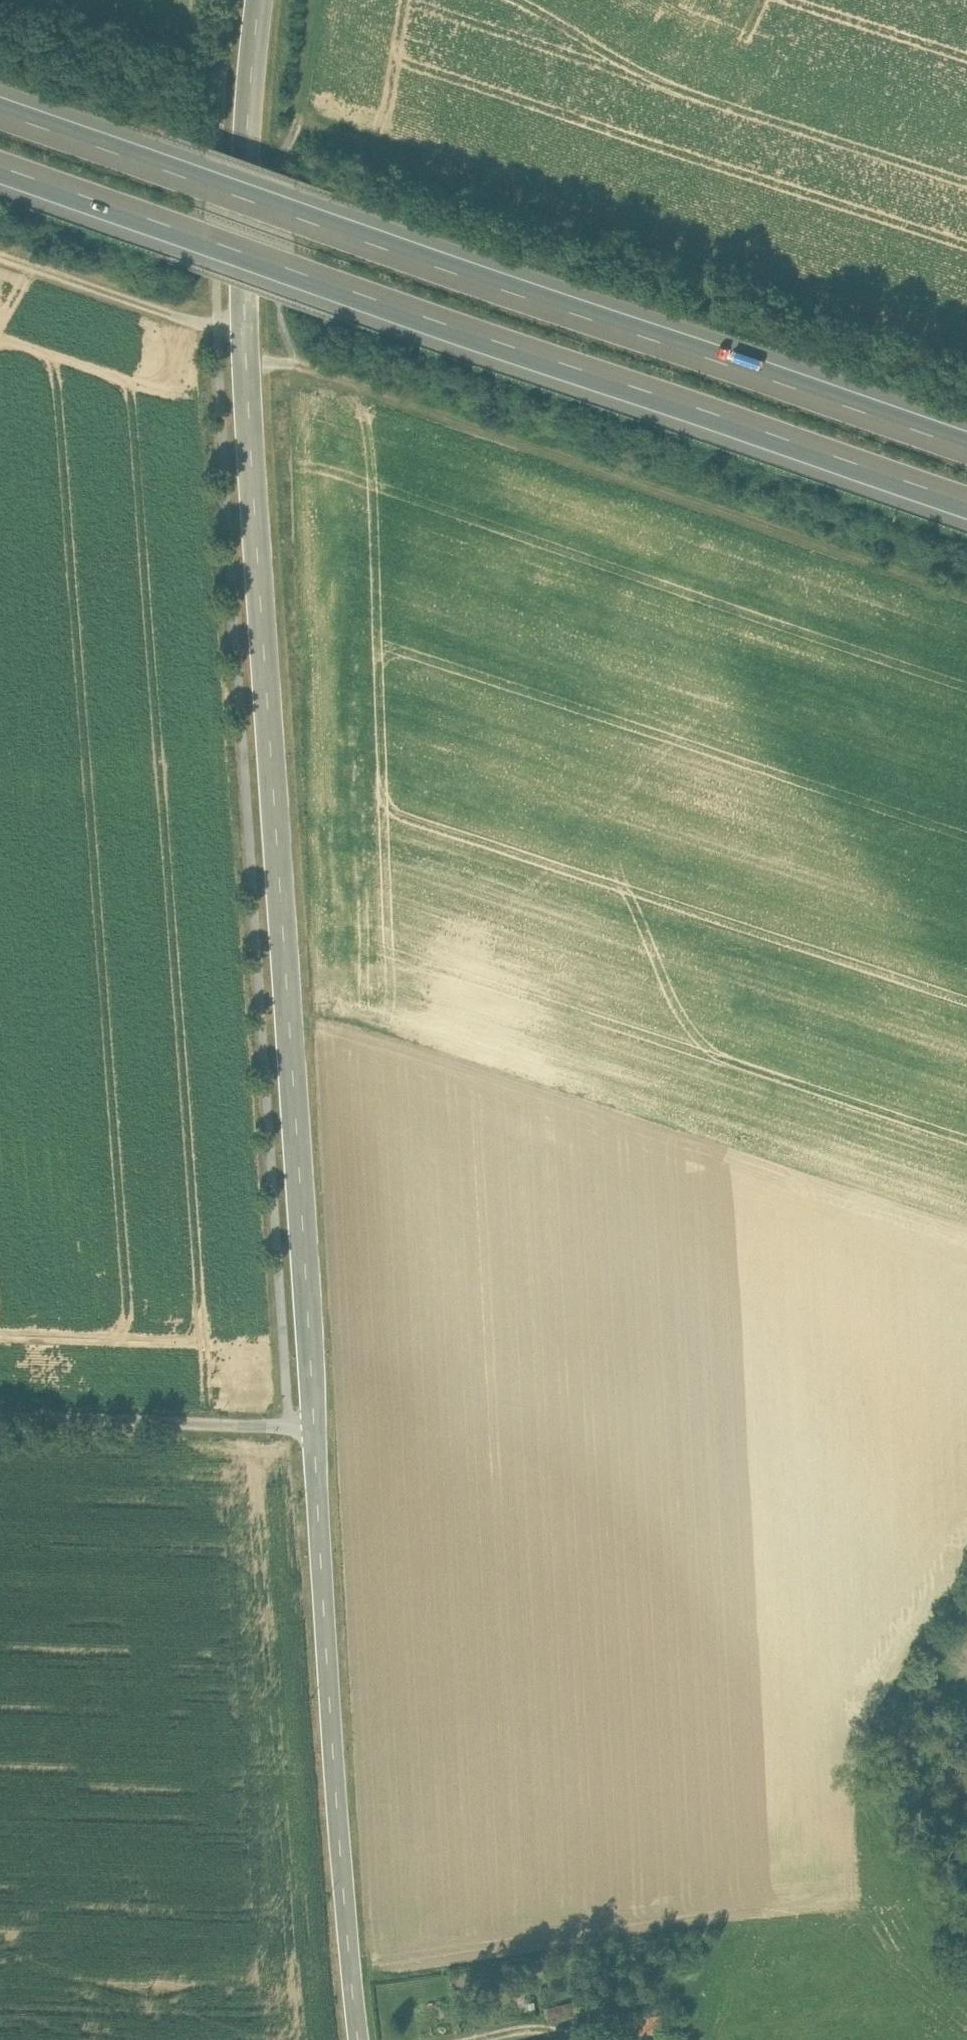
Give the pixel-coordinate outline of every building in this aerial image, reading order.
[(576,2000),(545,2008),(548,2022),(580,2014),(579,2013),(576,2000)] [(660,2007),(605,2014),(606,2022),(605,2022),(608,2037),(663,2030),(660,2007)]
